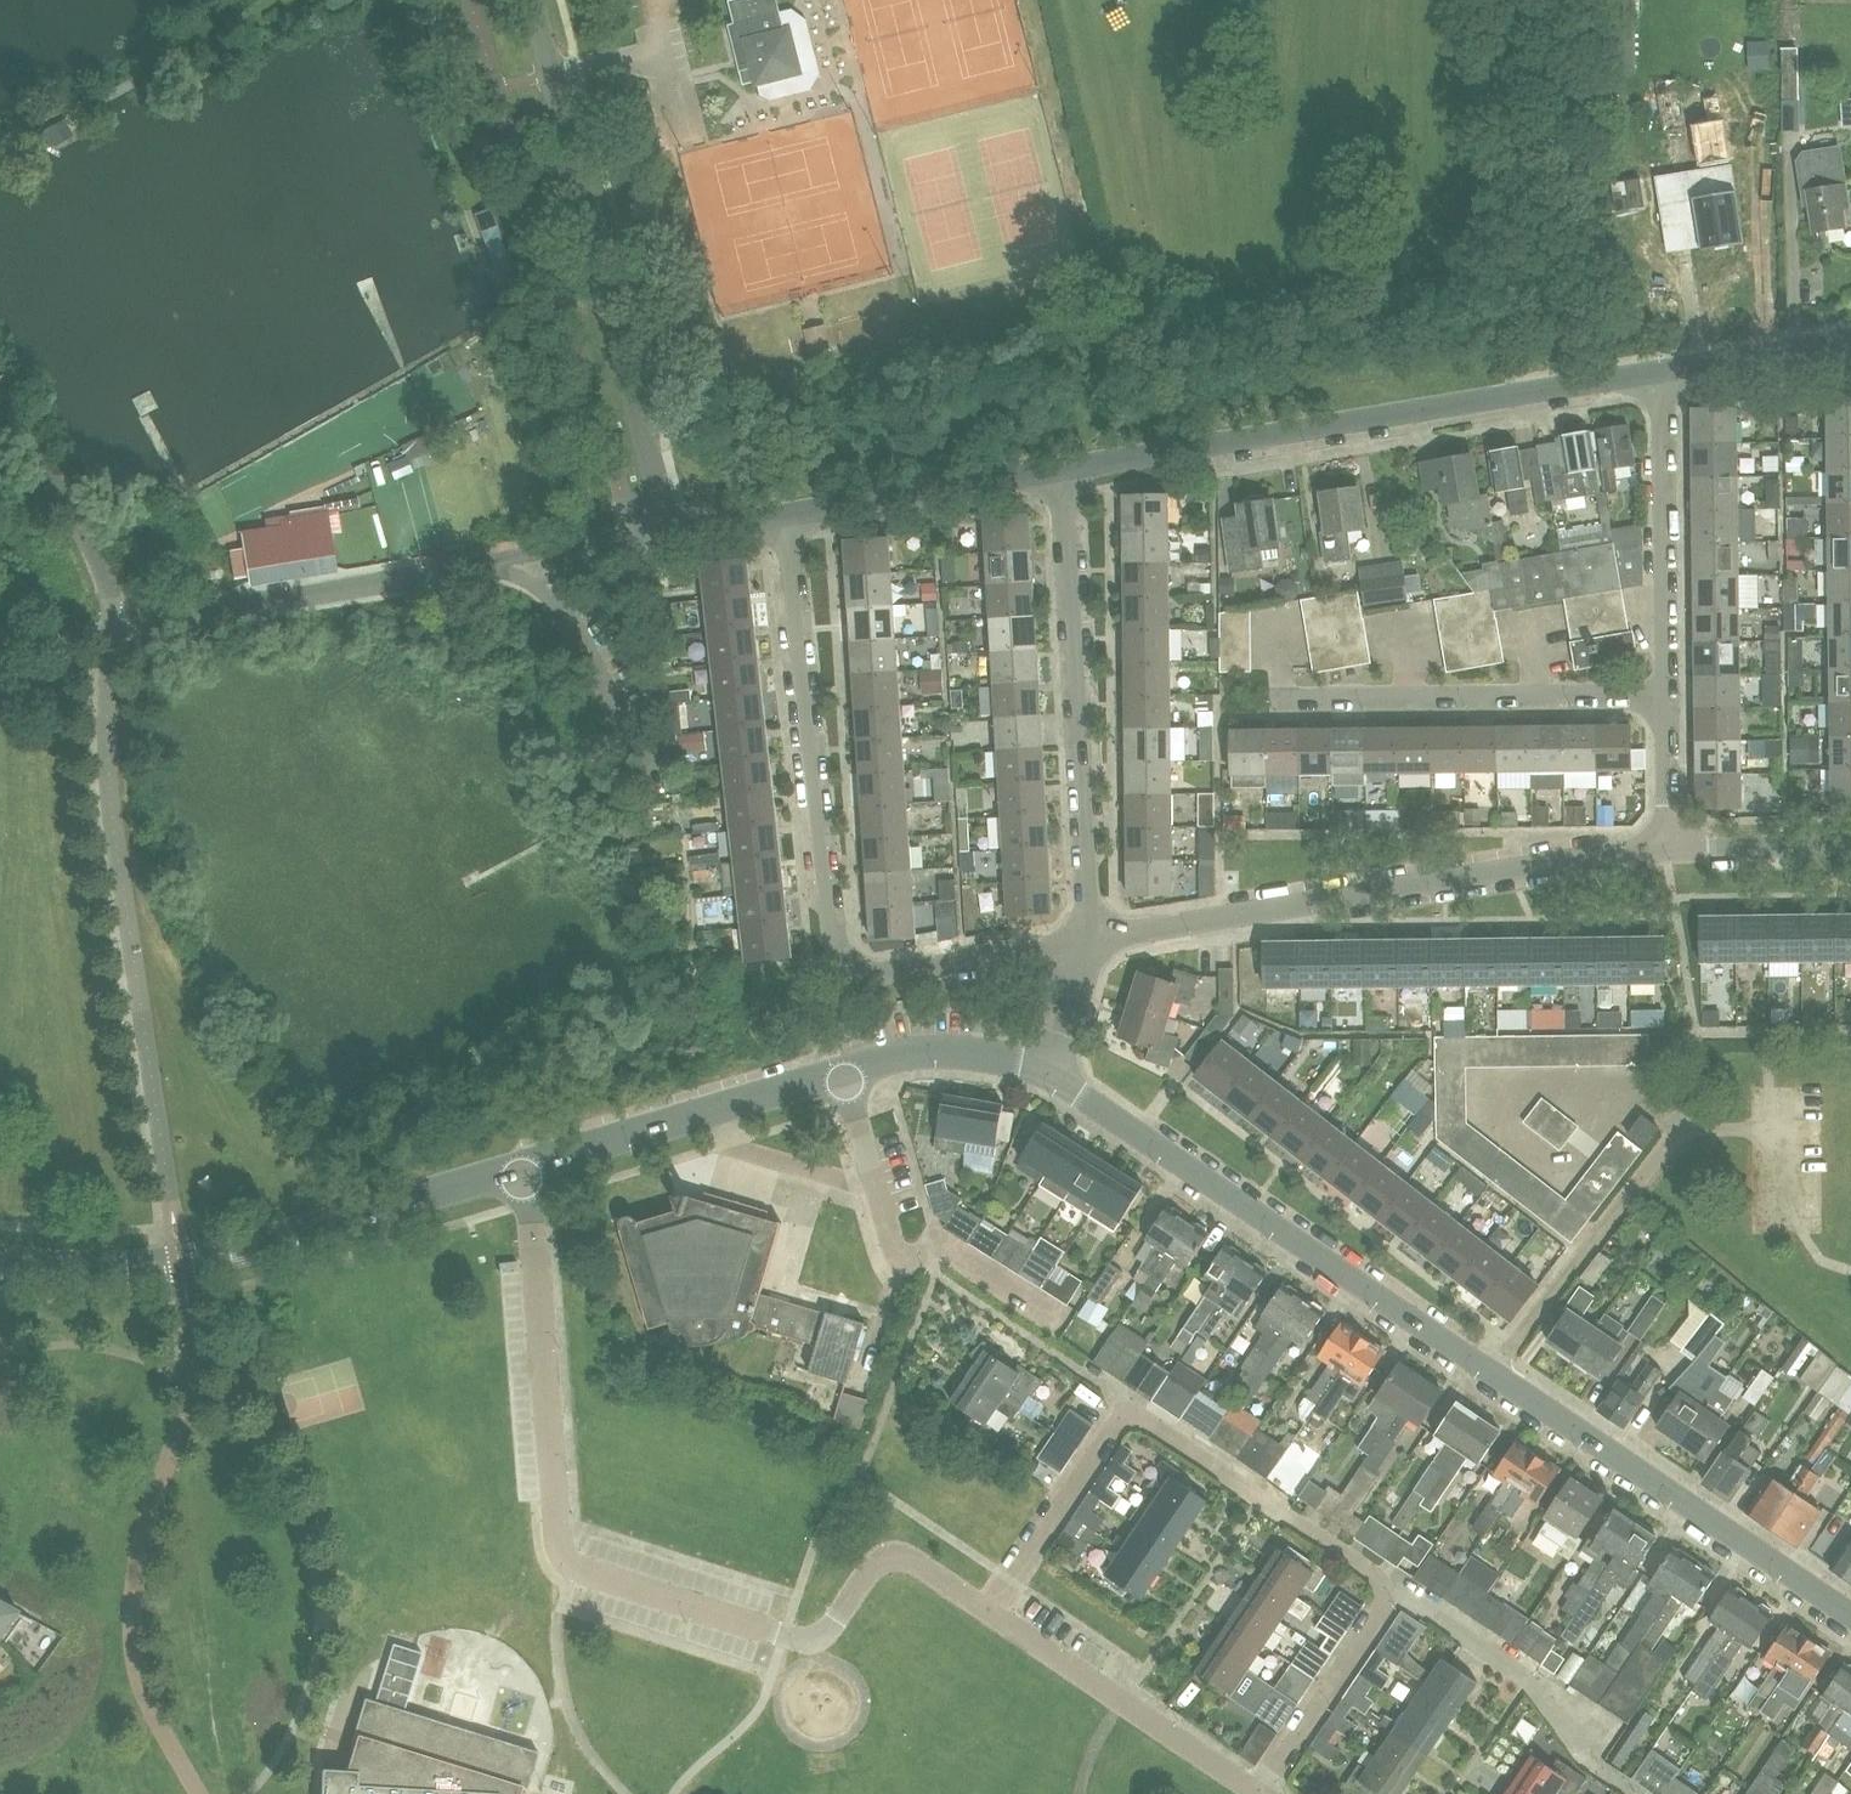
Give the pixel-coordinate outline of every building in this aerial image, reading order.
[(777,0),(730,0),(728,0),(734,24),(729,25),(740,72),(752,69),(756,86),(803,74),(791,28),(785,29),(777,0)] [(1784,133),(1799,133),(1800,50),(1799,50),(1799,37),(1784,37),(1784,133)] [(1769,68),(1768,42),(1747,43),(1749,69),(1769,68)] [(53,139),(54,141),(70,132),(69,130),(64,120),(48,129),(53,139)] [(1849,209),(1845,185),(1839,148),(1805,153),(1798,158),(1803,193),(1808,192),(1814,233),(1846,228),(1843,210),(1849,209)] [(1691,171),(1655,177),(1663,225),(1697,220),(1701,247),(1702,251),(1745,244),(1736,191),(1736,192),(1732,166),(1691,172),(1691,171)] [(494,207),(477,213),(502,283),(519,277),(494,207)] [(830,347),(826,330),(807,335),(812,352),(830,347)] [(711,415),(723,412),(720,400),(708,403),(711,415)] [(1850,438),(1850,404),(1827,405),(1828,438),(1850,438)] [(1693,444),(1737,443),(1736,409),(1693,411),(1693,444)] [(1786,416),(1786,432),(1798,431),(1798,415),(1786,416)] [(1614,468),(1635,465),(1629,427),(1597,432),(1606,486),(1607,486),(1608,491),(1618,489),(1614,468)] [(1565,498),(1587,495),(1587,496),(1600,493),(1590,433),(1561,438),(1562,441),(1537,445),(1542,475),(1547,502),(1566,500),(1565,498)] [(1850,471),(1850,438),(1828,438),(1828,471),(1850,471)] [(1693,477),(1737,476),(1737,443),(1693,444),(1693,477)] [(1490,454),(1497,492),(1509,490),(1514,519),(1530,516),(1519,449),(1490,454)] [(1763,470),(1779,470),(1779,454),(1763,454),(1763,470)] [(1495,542),(1492,523),(1487,497),(1478,498),(1471,458),(1440,463),(1441,463),(1425,466),(1429,488),(1444,485),(1447,503),(1451,503),(1455,524),(1495,542)] [(412,471),(407,459),(394,464),(400,476),(412,471)] [(1850,504),(1850,471),(1828,471),(1829,504),(1850,504)] [(1536,492),(1545,491),(1542,475),(1533,477),(1536,492)] [(1694,510),(1738,509),(1737,476),(1693,477),(1694,510)] [(1359,488),(1323,493),(1328,533),(1322,533),(1326,564),(1352,560),(1348,532),(1364,529),(1359,488)] [(1787,504),(1812,504),(1812,495),(1787,495),(1787,504)] [(1125,531),(1169,530),(1169,497),(1124,497),(1125,531)] [(1225,519),(1233,572),(1262,568),(1259,551),(1279,548),(1272,500),(1268,501),(1267,500),(1262,498),(1255,497),(1249,499),(1244,503),(1244,504),(1240,505),(1241,517),(1225,519)] [(1850,537),(1850,504),(1829,504),(1829,537),(1850,537)] [(1694,543),(1738,542),(1738,509),(1694,510),(1694,543)] [(243,549),(232,551),(237,578),(247,576),(248,582),(249,582),(254,581),(254,580),(335,567),(330,535),(326,511),(284,517),(286,524),(240,531),(243,549)] [(987,553),(1032,550),(1030,516),(985,518),(987,553)] [(1498,564),(1511,561),(1505,520),(1492,523),(1495,542),(1497,560),(1498,564)] [(1561,553),(1613,544),(1610,522),(1601,524),(1557,531),(1561,553)] [(955,542),(954,527),(941,527),(941,542),(955,542)] [(1125,564),(1170,563),(1169,530),(1125,531),(1125,564)] [(1850,570),(1850,537),(1829,537),(1830,570),(1850,570)] [(1801,538),(1788,538),(1788,554),(1801,554),(1801,538)] [(1613,544),(1621,590),(1644,586),(1642,539),(1613,544)] [(848,576),(892,573),(890,540),(846,542),(848,576)] [(1695,576),(1739,575),(1738,542),(1694,543),(1695,576)] [(1594,595),(1621,590),(1613,544),(1561,553),(1542,556),(1511,561),(1498,564),(1497,560),(1484,562),(1485,569),(1462,572),(1476,593),(1492,590),(1496,611),(1567,599),(1594,595)] [(1780,560),(1780,546),(1768,546),(1768,560),(1780,560)] [(1211,547),(1198,547),(1198,561),(1211,561),(1211,547)] [(989,586),(1034,583),(1032,550),(987,553),(989,586)] [(958,581),(956,555),(942,556),(944,582),(950,581),(958,581)] [(1788,569),(1809,569),(1809,559),(1788,559),(1788,569)] [(707,598),(751,593),(747,560),(704,565),(707,598)] [(1126,597),(1170,596),(1170,563),(1125,564),(1126,597)] [(1850,603),(1850,570),(1830,570),(1831,603),(1850,603)] [(1361,577),(1365,607),(1408,601),(1406,584),(1404,571),(1361,577)] [(850,609),(894,606),(892,573),(848,576),(850,609)] [(1695,609),(1739,608),(1739,575),(1695,576),(1695,609)] [(1785,602),(1797,602),(1797,578),(1784,578),(1785,602)] [(938,601),(936,583),(923,584),(924,602),(929,602),(938,601)] [(991,619),(1036,616),(1034,583),(989,586),(991,619)] [(1212,583),(1202,583),(1202,594),(1212,594),(1212,583)] [(1463,595),(1436,600),(1439,614),(1466,609),(1468,624),(1497,619),(1496,611),(1492,590),(1476,593),(1463,595)] [(1621,590),(1594,595),(1597,609),(1624,604),(1621,590)] [(1331,596),(1303,601),(1305,615),(1333,610),(1336,625),(1363,620),(1359,591),(1331,596)] [(700,633),(711,631),(755,626),(751,593),(707,598),(710,624),(699,625),(700,633)] [(1594,595),(1567,599),(1570,621),(1598,616),(1597,609),(1594,595)] [(1126,630),(1171,629),(1170,596),(1126,597),(1126,630)] [(1802,628),(1801,619),(1801,618),(1801,602),(1797,602),(1782,602),(1782,629),(1802,628)] [(1850,636),(1850,603),(1831,603),(1831,636),(1850,636)] [(1624,604),(1597,609),(1598,616),(1599,624),(1626,619),(1624,604)] [(852,642),(896,639),(894,606),(850,609),(852,642)] [(1696,642),(1740,641),(1739,608),(1695,609),(1696,642)] [(1251,609),(1221,615),(1221,629),(1251,629),(1251,609)] [(1466,609),(1439,614),(1441,629),(1468,624),(1466,609)] [(1333,610),(1305,615),(1308,629),(1336,625),(1333,610)] [(993,652),(1037,649),(1036,616),(991,619),(993,652)] [(1598,616),(1570,621),(1574,643),(1593,640),(1602,638),(1599,624),(1598,616)] [(1497,619),(1468,624),(1471,638),(1499,634),(1497,619)] [(1626,619),(1599,624),(1602,638),(1629,634),(1626,619)] [(1363,620),(1336,625),(1338,639),(1366,634),(1363,620)] [(1468,624),(1441,629),(1444,643),(1471,638),(1468,624)] [(1779,624),(1765,624),(1765,638),(1779,638),(1779,624)] [(1336,625),(1308,629),(1310,644),(1338,639),(1336,625)] [(715,664),(759,659),(755,626),(711,631),(715,664)] [(1126,663),(1171,663),(1171,629),(1126,630),(1126,663)] [(1251,629),(1221,629),(1222,644),(1251,643),(1251,629)] [(1594,647),(1592,648),(1593,654),(1595,653),(1598,666),(1638,659),(1634,633),(1629,634),(1602,638),(1593,640),(1594,647)] [(1366,634),(1338,639),(1341,653),(1368,648),(1366,634)] [(1499,634),(1471,638),(1474,653),(1502,648),(1499,634)] [(1850,669),(1850,636),(1831,636),(1832,669),(1850,669)] [(1210,658),(1214,658),(1221,658),(1221,638),(1218,638),(1214,638),(1210,638),(1210,658)] [(1471,638),(1444,643),(1446,658),(1474,653),(1471,638)] [(855,675),(899,672),(896,639),(852,642),(855,675)] [(1338,639),(1310,644),(1313,658),(1341,653),(1338,639)] [(1577,670),(1598,666),(1595,653),(1593,654),(1592,648),(1594,647),(1593,640),(1574,643),(1572,643),(1577,670)] [(1781,652),(1781,640),(1764,640),(1764,652),(1781,652)] [(954,643),(955,653),(959,653),(970,652),(969,641),(954,642),(954,643)] [(1696,675),(1740,674),(1740,641),(1696,642),(1696,675)] [(1251,643),(1222,644),(1222,658),(1251,658),(1251,643)] [(1368,648),(1341,653),(1343,668),(1371,663),(1368,648)] [(1502,648),(1474,653),(1476,667),(1504,662),(1502,648)] [(995,685),(1039,682),(1037,649),(993,652),(995,685)] [(932,654),(933,669),(942,669),(941,653),(932,654)] [(1341,653),(1313,658),(1315,672),(1343,668),(1341,653)] [(1474,653),(1446,658),(1449,672),(1476,667),(1474,653)] [(1804,657),(1790,657),(1790,669),(1799,669),(1804,669),(1804,657)] [(1251,658),(1222,658),(1222,673),(1251,672),(1251,658)] [(718,697),(762,692),(759,659),(715,664),(718,697)] [(1127,696),(1172,696),(1171,663),(1126,663),(1127,696)] [(1850,702),(1850,669),(1832,669),(1832,702),(1850,702)] [(940,694),(944,694),(943,676),(942,670),(923,671),(920,671),(921,695),(940,694)] [(857,708),(901,705),(899,672),(855,675),(857,708)] [(1697,708),(1741,707),(1740,674),(1696,675),(1697,708)] [(1764,675),(1764,685),(1782,685),(1782,675),(1764,675)] [(997,718),(1041,715),(1039,682),(995,685),(997,718)] [(963,689),(951,690),(952,709),(964,708),(963,689)] [(722,730),(766,725),(762,692),(718,697),(722,730)] [(1127,729),(1172,729),(1172,696),(1127,696),(1127,729)] [(1213,696),(1196,696),(1196,713),(1213,713),(1213,696)] [(1850,735),(1850,702),(1832,702),(1833,735),(1850,735)] [(859,741),(903,738),(901,705),(857,708),(859,741)] [(1697,741),(1741,740),(1741,707),(1697,708),(1697,741)] [(999,751),(1043,748),(1041,715),(997,718),(999,751)] [(726,763),(770,758),(766,725),(722,730),(726,763)] [(965,739),(964,726),(952,727),(952,728),(952,740),(957,740),(965,739)] [(1565,772),(1598,771),(1598,726),(1565,727),(1565,772)] [(1598,726),(1598,771),(1632,771),(1631,726),(1598,726)] [(1201,761),(1215,761),(1214,727),(1201,727),(1201,761)] [(1499,772),(1532,772),(1532,727),(1498,728),(1499,772)] [(1532,772),(1565,772),(1565,727),(1532,727),(1532,772)] [(1399,774),(1433,773),(1432,728),(1399,729),(1399,774)] [(1433,773),(1466,773),(1465,728),(1432,728),(1433,773)] [(1466,773),(1499,772),(1498,728),(1465,728),(1466,773)] [(1128,762),(1172,762),(1172,729),(1127,729),(1128,762)] [(1367,787),(1367,774),(1366,729),(1333,730),(1334,774),(1334,787),(1367,787)] [(1367,774),(1399,774),(1399,729),(1366,729),(1367,774)] [(1268,787),(1267,775),(1267,730),(1233,731),(1234,788),(1268,787)] [(1267,775),(1300,775),(1299,730),(1267,730),(1267,775)] [(1300,775),(1334,774),(1333,730),(1299,730),(1300,775)] [(678,753),(688,752),(686,735),(677,736),(678,753)] [(1850,768),(1850,735),(1833,735),(1833,768),(1850,768)] [(1811,764),(1811,737),(1800,737),(1792,737),(1792,764),(1799,764),(1811,764)] [(861,774),(906,771),(903,738),(859,741),(861,774)] [(1782,739),(1749,740),(1750,758),(1783,758),(1782,739)] [(1698,774),(1742,773),(1741,740),(1697,741),(1698,774)] [(1001,784),(1045,781),(1043,748),(999,751),(1001,784)] [(729,796),(774,791),(770,758),(726,763),(729,796)] [(1128,795),(1173,795),(1172,762),(1128,762),(1128,795)] [(1833,768),(1834,802),(1850,802),(1850,768),(1833,768)] [(864,806),(908,803),(906,771),(861,774),(864,806)] [(1742,773),(1698,774),(1698,808),(1742,807),(1742,773)] [(1003,816),(1047,814),(1045,781),(1001,784),(1003,816)] [(733,829),(778,823),(774,791),(729,796),(733,829)] [(1213,827),(1216,827),(1215,794),(1202,794),(1199,794),(1199,827),(1213,827)] [(1128,828),(1173,828),(1173,795),(1128,795),(1128,828)] [(1811,815),(1811,798),(1792,798),(1792,815),(1811,815)] [(866,839),(910,836),(908,803),(864,806),(866,839)] [(1552,825),(1552,806),(1536,806),(1536,815),(1536,826),(1552,826),(1552,825)] [(1589,825),(1589,807),(1568,806),(1568,824),(1589,825)] [(1434,825),(1434,809),(1411,809),(1401,809),(1401,823),(1401,829),(1430,828),(1434,828),(1434,826),(1434,825)] [(1482,811),(1466,810),(1466,827),(1474,828),(1482,828),(1482,811)] [(1518,810),(1503,810),(1503,824),(1518,824),(1518,810)] [(1464,828),(1464,811),(1445,811),(1435,811),(1435,828),(1456,828),(1464,828)] [(1005,850),(1049,847),(1047,814),(1003,816),(1005,850)] [(1246,821),(1246,820),(1246,815),(1225,816),(1225,818),(1225,820),(1226,831),(1236,830),(1246,830),(1246,821)] [(737,862),(781,856),(778,823),(733,829),(737,862)] [(1129,861),(1174,861),(1173,828),(1128,828),(1129,861)] [(868,872),(912,869),(910,836),(866,839),(868,872)] [(1007,882),(1051,880),(1049,847),(1005,850),(1007,882)] [(975,868),(974,852),(961,852),(962,869),(975,868)] [(700,865),(699,856),(692,857),(693,866),(700,865)] [(740,895),(785,889),(781,856),(737,862),(740,895)] [(1174,861),(1129,861),(1129,895),(1174,894),(1174,861)] [(870,905),(915,902),(912,869),(868,872),(870,905)] [(1051,880),(1007,882),(1009,916),(1053,914),(1051,880)] [(744,928),(789,922),(785,889),(740,895),(744,928)] [(915,902),(870,905),(873,939),(917,936),(915,902)] [(938,903),(939,932),(959,931),(957,902),(938,903)] [(1803,961),(1836,961),(1835,916),(1802,917),(1803,961)] [(1850,961),(1850,916),(1835,916),(1836,961),(1850,961)] [(1703,962),(1736,962),(1736,917),(1703,918),(1703,962)] [(1736,962),(1770,962),(1769,917),(1736,917),(1736,962)] [(1770,962),(1803,961),(1802,917),(1769,917),(1770,962)] [(789,922),(744,928),(748,961),(793,956),(789,922)] [(1631,939),(1632,983),(1665,983),(1664,938),(1631,939)] [(1565,984),(1599,984),(1598,939),(1565,940),(1565,984)] [(1599,984),(1632,983),(1631,939),(1598,939),(1599,984)] [(1466,985),(1499,985),(1499,940),(1465,941),(1466,985)] [(1499,985),(1532,984),(1532,940),(1499,940),(1499,985)] [(1532,984),(1565,984),(1565,940),(1532,940),(1532,984)] [(1399,986),(1433,985),(1432,941),(1399,942),(1399,986)] [(1433,985),(1466,985),(1465,941),(1432,941),(1433,985)] [(1300,987),(1333,987),(1333,942),(1300,943),(1300,987)] [(1333,987),(1366,986),(1366,942),(1333,942),(1333,987)] [(1366,986),(1399,986),(1399,942),(1366,942),(1366,986)] [(1267,987),(1300,987),(1300,943),(1267,943),(1267,987)] [(1131,1006),(1168,1017),(1174,999),(1190,1005),(1199,976),(1176,969),(1171,983),(1141,973),(1131,1006)] [(1236,1015),(1235,969),(1221,969),(1222,1016),(1236,1015)] [(1163,1033),(1168,1017),(1131,1006),(1121,1037),(1151,1046),(1147,1060),(1170,1067),(1179,1038),(1163,1033)] [(1566,1009),(1566,1027),(1582,1027),(1582,1022),(1582,1008),(1566,1009)] [(1649,1026),(1665,1026),(1665,1017),(1665,1008),(1632,1008),(1632,1026),(1649,1026)] [(1332,1016),(1323,1016),(1323,1027),(1332,1027),(1332,1016)] [(1387,1030),(1386,1017),(1367,1017),(1367,1030),(1387,1030)] [(1249,1035),(1255,1027),(1244,1018),(1237,1026),(1234,1030),(1246,1040),(1249,1035)] [(1207,1029),(1186,1057),(1197,1065),(1218,1038),(1207,1029)] [(1286,1034),(1282,1046),(1298,1052),(1302,1041),(1286,1034)] [(1592,1035),(1578,1036),(1578,1065),(1592,1065),(1592,1035)] [(1606,1035),(1592,1035),(1592,1065),(1606,1065),(1606,1035)] [(1620,1035),(1606,1035),(1606,1065),(1620,1065),(1620,1035)] [(1634,1035),(1620,1035),(1620,1065),(1634,1065),(1634,1035)] [(1648,1035),(1634,1035),(1634,1065),(1648,1064),(1648,1035)] [(1479,1036),(1435,1037),(1466,1066),(1480,1066),(1479,1036)] [(1493,1036),(1479,1036),(1480,1066),(1494,1066),(1493,1036)] [(1508,1036),(1493,1036),(1494,1066),(1508,1065),(1508,1036)] [(1522,1036),(1508,1036),(1508,1065),(1522,1065),(1522,1036)] [(1536,1036),(1522,1036),(1522,1065),(1536,1065),(1536,1036)] [(1550,1036),(1536,1036),(1536,1065),(1550,1065),(1550,1036)] [(1564,1036),(1550,1036),(1550,1065),(1564,1065),(1564,1036)] [(1578,1036),(1564,1036),(1564,1065),(1578,1065),(1578,1036)] [(1466,1066),(1435,1037),(1436,1080),(1466,1080),(1466,1066)] [(1372,1055),(1372,1040),(1354,1040),(1354,1055),(1372,1055)] [(1223,1098),(1250,1062),(1224,1042),(1196,1077),(1223,1098)] [(1249,1118),(1277,1083),(1250,1062),(1223,1098),(1249,1118)] [(1466,1080),(1436,1080),(1436,1094),(1466,1094),(1466,1080)] [(1275,1138),(1303,1103),(1277,1083),(1249,1118),(1275,1138)] [(965,1154),(974,1099),(944,1094),(935,1149),(965,1154)] [(1466,1094),(1436,1094),(1436,1102),(1436,1108),(1466,1108),(1466,1094)] [(1420,1108),(1407,1124),(1420,1135),(1436,1115),(1436,1108),(1436,1102),(1430,1097),(1421,1109),(1420,1108)] [(995,1155),(997,1147),(998,1139),(1003,1111),(1004,1104),(974,1099),(965,1154),(967,1155),(968,1150),(995,1155)] [(1542,1099),(1524,1123),(1536,1132),(1554,1109),(1542,1099)] [(1301,1159),(1329,1123),(1303,1103),(1275,1138),(1301,1159)] [(1466,1108),(1436,1108),(1436,1115),(1436,1137),(1466,1122),(1466,1108)] [(1554,1109),(1536,1132),(1549,1141),(1566,1118),(1554,1109)] [(1016,1114),(1003,1111),(998,1139),(1003,1140),(1011,1141),(1016,1114)] [(1645,1147),(1659,1128),(1643,1116),(1629,1134),(1645,1147)] [(1566,1118),(1549,1141),(1561,1151),(1578,1127),(1566,1118)] [(1046,1175),(1070,1138),(1044,1122),(1021,1159),(1046,1175)] [(1466,1122),(1436,1137),(1459,1154),(1477,1131),(1466,1122)] [(1328,1179),(1355,1144),(1329,1123),(1301,1159),(1328,1179)] [(1477,1131),(1459,1154),(1470,1163),(1488,1140),(1477,1131)] [(1619,1133),(1610,1145),(1633,1163),(1642,1151),(1619,1133)] [(1065,1200),(1094,1154),(1070,1138),(1046,1175),(1041,1185),(1065,1200)] [(1488,1140),(1470,1163),(1481,1172),(1499,1148),(1488,1140)] [(1354,1199),(1381,1164),(1355,1144),(1328,1179),(1354,1199)] [(1610,1145),(1601,1156),(1625,1174),(1633,1163),(1610,1145)] [(1499,1148),(1481,1172),(1492,1180),(1510,1157),(1499,1148)] [(1090,1216),(1119,1169),(1094,1154),(1065,1200),(1090,1216)] [(1601,1156),(1592,1167),(1616,1185),(1625,1174),(1601,1156)] [(1510,1157),(1492,1180),(1503,1189),(1521,1166),(1510,1157)] [(1380,1220),(1407,1184),(1381,1164),(1354,1199),(1380,1220)] [(1521,1166),(1503,1189),(1514,1197),(1532,1174),(1521,1166)] [(1592,1167),(1583,1178),(1607,1196),(1616,1185),(1592,1167)] [(1116,1232),(1122,1223),(1145,1186),(1119,1169),(1090,1216),(1116,1232)] [(1532,1174),(1514,1197),(1525,1206),(1543,1183),(1532,1174)] [(1583,1178),(1575,1189),(1599,1207),(1607,1196),(1583,1178)] [(1543,1183),(1525,1206),(1536,1214),(1555,1191),(1543,1183)] [(1406,1240),(1434,1205),(1407,1184),(1380,1220),(1406,1240)] [(1575,1189),(1566,1200),(1590,1219),(1599,1207),(1575,1189)] [(958,1207),(958,1206),(963,1198),(950,1190),(931,1196),(936,1214),(948,1223),(958,1207)] [(1555,1191),(1536,1214),(1547,1223),(1556,1212),(1566,1200),(1555,1191)] [(762,1294),(782,1223),(768,1219),(770,1211),(707,1193),(704,1201),(691,1197),(689,1196),(677,1196),(675,1197),(679,1210),(639,1222),(638,1221),(637,1219),(636,1218),(634,1217),(633,1216),(631,1216),(629,1216),(628,1216),(626,1217),(625,1217),(624,1218),(623,1219),(622,1220),(621,1222),(621,1224),(620,1225),(621,1227),(651,1329),(670,1323),(672,1330),(673,1330),(673,1331),(675,1332),(676,1333),(678,1334),(679,1334),(680,1337),(679,1339),(680,1341),(683,1342),(687,1344),(691,1345),(696,1346),(702,1346),(705,1346),(710,1345),(714,1343),(716,1342),(720,1340),(724,1337),(727,1334),(729,1336),(731,1337),(732,1338),(734,1338),(735,1339),(737,1339),(740,1339),(742,1339),(745,1337),(748,1336),(749,1334),(751,1332),(752,1332),(753,1332),(754,1332),(755,1331),(756,1330),(757,1329),(757,1328),(819,1347),(812,1372),(846,1382),(834,1420),(861,1429),(871,1401),(844,1392),(864,1324),(762,1294)] [(1566,1200),(1556,1212),(1581,1230),(1590,1219),(1566,1200)] [(1433,1260),(1460,1225),(1434,1205),(1406,1240),(1433,1260)] [(1146,1286),(1189,1221),(1182,1216),(1182,1212),(1175,1207),(1171,1208),(1168,1206),(1146,1239),(1156,1246),(1134,1278),(1146,1286)] [(972,1210),(970,1214),(958,1207),(948,1223),(945,1227),(969,1242),(985,1219),(985,1218),(972,1210)] [(1556,1212),(1547,1223),(1572,1242),(1581,1230),(1556,1212)] [(994,1258),(1010,1234),(985,1218),(985,1219),(969,1242),(994,1258)] [(1143,1311),(1148,1303),(1178,1260),(1188,1267),(1209,1235),(1207,1233),(1207,1229),(1199,1223),(1195,1225),(1189,1221),(1146,1286),(1133,1305),(1143,1311)] [(1459,1280),(1486,1245),(1460,1225),(1433,1260),(1459,1280)] [(1019,1274),(1034,1250),(1010,1234),(994,1258),(1019,1274)] [(1485,1301),(1512,1266),(1486,1245),(1459,1280),(1485,1301)] [(1200,1331),(1247,1260),(1240,1256),(1240,1251),(1233,1246),(1229,1248),(1226,1246),(1204,1278),(1214,1285),(1188,1323),(1200,1331)] [(1044,1290),(1059,1266),(1034,1250),(1019,1274),(1044,1290)] [(1581,1277),(1594,1287),(1613,1263),(1600,1252),(1581,1277)] [(1247,1260),(1200,1331),(1211,1338),(1228,1311),(1238,1318),(1246,1306),(1268,1274),(1265,1272),(1265,1268),(1257,1263),(1253,1264),(1247,1260)] [(1125,1271),(1112,1263),(1089,1296),(1102,1305),(1125,1271)] [(1059,1266),(1044,1290),(1069,1306),(1084,1282),(1059,1266)] [(1512,1266),(1485,1301),(1511,1321),(1538,1286),(1512,1266)] [(1256,1372),(1305,1299),(1298,1295),(1298,1290),(1291,1285),(1287,1287),(1284,1285),(1255,1328),(1265,1335),(1245,1365),(1256,1372)] [(1596,1330),(1595,1330),(1581,1320),(1596,1297),(1581,1287),(1565,1310),(1568,1312),(1548,1341),(1575,1360),(1596,1330)] [(1575,1360),(1602,1378),(1623,1348),(1621,1347),(1630,1333),(1641,1341),(1666,1304),(1653,1295),(1628,1332),(1624,1328),(1605,1315),(1595,1330),(1596,1330),(1575,1360)] [(1254,1397),(1278,1362),(1294,1339),(1304,1345),(1325,1313),(1323,1311),(1323,1307),(1315,1302),(1311,1303),(1305,1299),(1256,1372),(1246,1386),(1244,1390),(1254,1397)] [(1685,1349),(1683,1351),(1697,1361),(1701,1357),(1718,1335),(1727,1324),(1714,1313),(1712,1315),(1685,1349)] [(1123,1381),(1141,1355),(1149,1343),(1121,1323),(1095,1362),(1123,1381)] [(1326,1392),(1363,1338),(1353,1332),(1353,1327),(1348,1323),(1344,1325),(1342,1324),(1321,1355),(1331,1362),(1316,1385),(1326,1392)] [(1783,1367),(1792,1374),(1813,1343),(1804,1337),(1783,1367)] [(1326,1392),(1337,1400),(1353,1377),(1364,1384),(1385,1353),(1383,1351),(1383,1348),(1377,1344),(1373,1345),(1363,1338),(1326,1392)] [(1015,1371),(1001,1362),(1005,1357),(985,1343),(974,1359),(978,1362),(969,1375),(1023,1412),(1043,1382),(1019,1366),(1015,1371)] [(1820,1390),(1838,1364),(1825,1353),(1806,1381),(1820,1390)] [(1153,1401),(1168,1378),(1171,1375),(1141,1355),(1123,1381),(1153,1401)] [(1667,1415),(1658,1427),(1682,1443),(1703,1415),(1718,1393),(1721,1390),(1730,1376),(1710,1363),(1701,1357),(1697,1361),(1673,1388),(1681,1394),(1667,1415)] [(1396,1415),(1421,1378),(1415,1374),(1416,1371),(1405,1364),(1404,1366),(1400,1364),(1379,1396),(1372,1407),(1381,1413),(1372,1425),(1374,1426),(1358,1448),(1369,1456),(1383,1434),(1396,1415)] [(1820,1390),(1850,1412),(1850,1375),(1838,1364),(1820,1390)] [(1244,1371),(1238,1380),(1246,1386),(1256,1372),(1245,1365),(1242,1370),(1244,1371)] [(1620,1381),(1599,1411),(1625,1429),(1646,1399),(1645,1399),(1660,1378),(1646,1369),(1632,1390),(1620,1381)] [(1745,1397),(1757,1405),(1776,1377),(1764,1369),(1745,1397)] [(1016,1422),(1023,1412),(969,1375),(952,1401),(988,1425),(998,1410),(1016,1422)] [(1168,1378),(1153,1401),(1173,1415),(1181,1420),(1196,1397),(1168,1378)] [(1396,1415),(1383,1434),(1395,1442),(1411,1418),(1421,1424),(1442,1392),(1439,1390),(1441,1388),(1430,1381),(1428,1383),(1421,1378),(1396,1415)] [(1318,1405),(1326,1392),(1316,1385),(1308,1398),(1318,1405)] [(1703,1415),(1682,1443),(1706,1460),(1729,1427),(1720,1421),(1726,1413),(1735,1399),(1721,1390),(1718,1393),(1703,1415)] [(1210,1440),(1226,1418),(1229,1412),(1200,1392),(1196,1397),(1181,1420),(1210,1440)] [(1320,1426),(1337,1400),(1326,1392),(1318,1405),(1320,1406),(1311,1420),(1320,1426)] [(1421,1504),(1479,1417),(1459,1403),(1437,1435),(1447,1442),(1414,1490),(1415,1491),(1393,1524),(1403,1531),(1421,1504)] [(1078,1449),(1095,1425),(1071,1409),(1055,1433),(1068,1441),(1067,1442),(1078,1449)] [(1824,1449),(1847,1417),(1839,1411),(1816,1444),(1824,1449)] [(1769,1421),(1755,1412),(1744,1428),(1758,1437),(1769,1421)] [(1479,1417),(1421,1504),(1432,1511),(1469,1457),(1479,1464),(1501,1432),(1479,1417)] [(1239,1459),(1254,1436),(1226,1418),(1210,1440),(1239,1459)] [(1268,1479),(1274,1470),(1294,1440),(1296,1436),(1290,1432),(1281,1444),(1259,1429),(1254,1436),(1239,1459),(1268,1479)] [(1706,1483),(1706,1484),(1727,1498),(1746,1469),(1759,1450),(1747,1442),(1750,1437),(1742,1431),(1725,1456),(1725,1455),(1706,1483)] [(1067,1442),(1068,1441),(1055,1433),(1038,1458),(1062,1474),(1078,1449),(1067,1442)] [(1015,1452),(1017,1449),(1005,1441),(1000,1437),(998,1440),(992,1449),(1005,1458),(1009,1461),(1015,1452)] [(1274,1470),(1286,1479),(1307,1449),(1294,1440),(1274,1470)] [(1502,1510),(1538,1456),(1528,1450),(1528,1445),(1522,1442),(1519,1443),(1517,1442),(1496,1473),(1506,1481),(1474,1528),(1485,1535),(1502,1510)] [(1117,1476),(1116,1476),(1129,1485),(1137,1472),(1125,1463),(1133,1451),(1123,1444),(1106,1469),(1117,1476)] [(1774,1529),(1799,1546),(1822,1512),(1806,1502),(1837,1456),(1828,1450),(1813,1473),(1774,1529)] [(1538,1456),(1502,1510),(1512,1518),(1528,1495),(1539,1502),(1560,1471),(1558,1470),(1558,1466),(1552,1462),(1548,1463),(1538,1456)] [(1207,1500),(1182,1483),(1186,1477),(1164,1462),(1159,1468),(1164,1489),(1161,1493),(1148,1484),(1142,1493),(1148,1496),(1191,1525),(1207,1500)] [(1356,1537),(1366,1522),(1356,1515),(1382,1476),(1363,1464),(1342,1496),(1328,1517),(1356,1537)] [(1774,1529),(1813,1473),(1802,1465),(1787,1488),(1771,1478),(1748,1512),(1774,1529)] [(1109,1488),(1116,1476),(1117,1476),(1106,1469),(1090,1493),(1101,1499),(1100,1501),(1112,1509),(1121,1496),(1109,1488)] [(1540,1533),(1561,1547),(1558,1552),(1570,1560),(1584,1540),(1578,1536),(1603,1500),(1572,1479),(1544,1519),(1548,1522),(1540,1533)] [(1328,1517),(1342,1496),(1329,1486),(1315,1508),(1328,1517)] [(1092,1512),(1100,1501),(1101,1499),(1090,1493),(1074,1517),(1084,1524),(1084,1525),(1096,1533),(1105,1520),(1092,1512)] [(1175,1549),(1191,1525),(1148,1496),(1132,1520),(1139,1525),(1175,1549)] [(1574,1617),(1638,1524),(1630,1519),(1631,1515),(1623,1510),(1619,1511),(1616,1510),(1587,1552),(1597,1559),(1580,1584),(1575,1581),(1565,1595),(1570,1599),(1563,1609),(1574,1617)] [(1384,1557),(1400,1535),(1371,1515),(1366,1522),(1356,1537),(1357,1537),(1356,1538),(1384,1557)] [(1076,1536),(1084,1525),(1084,1524),(1074,1517),(1057,1541),(1080,1556),(1088,1544),(1076,1536)] [(1638,1524),(1574,1617),(1588,1626),(1629,1566),(1636,1570),(1658,1538),(1655,1536),(1655,1532),(1647,1526),(1643,1528),(1638,1524)] [(1159,1574),(1175,1549),(1139,1525),(1129,1541),(1121,1535),(1114,1544),(1123,1550),(1159,1574)] [(1399,1567),(1405,1557),(1420,1567),(1435,1545),(1420,1534),(1414,1544),(1400,1535),(1384,1557),(1399,1567)] [(1832,1568),(1850,1581),(1850,1539),(1832,1568)] [(1313,1592),(1327,1571),(1289,1546),(1285,1552),(1279,1548),(1262,1573),(1298,1597),(1305,1587),(1313,1592)] [(1635,1653),(1695,1563),(1688,1558),(1689,1554),(1680,1549),(1677,1550),(1674,1548),(1652,1581),(1662,1588),(1624,1646),(1635,1653)] [(1142,1599),(1159,1574),(1123,1550),(1106,1575),(1142,1599)] [(1473,1617),(1489,1593),(1502,1574),(1476,1557),(1463,1576),(1459,1573),(1443,1598),(1473,1617)] [(1652,1651),(1668,1626),(1684,1603),(1693,1609),(1716,1577),(1713,1575),(1713,1571),(1705,1565),(1701,1567),(1695,1563),(1635,1653),(1621,1673),(1619,1676),(1600,1704),(1630,1724),(1670,1663),(1652,1651)] [(1443,1598),(1459,1573),(1446,1564),(1430,1589),(1443,1598)] [(1313,1607),(1298,1597),(1262,1573),(1246,1597),(1282,1622),(1289,1610),(1304,1620),(1313,1607)] [(1697,1685),(1753,1602),(1746,1598),(1747,1594),(1738,1588),(1734,1590),(1731,1588),(1710,1620),(1720,1627),(1686,1678),(1697,1685)] [(1326,1616),(1348,1631),(1364,1607),(1342,1592),(1326,1616)] [(1519,1613),(1508,1606),(1489,1593),(1473,1617),(1503,1638),(1516,1617),(1519,1613)] [(1266,1646),(1282,1622),(1246,1597),(1230,1622),(1266,1646)] [(3,1646),(26,1615),(0,1601),(0,1643),(3,1646)] [(1759,1606),(1753,1602),(1697,1685),(1693,1690),(1710,1700),(1745,1644),(1752,1648),(1773,1616),(1771,1614),(1772,1610),(1763,1604),(1759,1606)] [(1332,1655),(1348,1631),(1326,1616),(1316,1630),(1328,1638),(1321,1648),(1332,1655)] [(1250,1670),(1266,1646),(1230,1622),(1214,1646),(1250,1670)] [(1400,1665),(1408,1653),(1416,1641),(1392,1625),(1376,1650),(1400,1665)] [(1527,1625),(1513,1645),(1528,1654),(1541,1634),(1527,1625)] [(1758,1717),(1766,1706),(1810,1640),(1800,1633),(1800,1630),(1793,1625),(1790,1627),(1788,1625),(1767,1657),(1777,1664),(1747,1709),(1758,1717)] [(1776,1712),(1784,1701),(1799,1679),(1810,1686),(1831,1655),(1829,1653),(1830,1649),(1823,1645),(1820,1646),(1810,1640),(1766,1706),(1776,1712)] [(1308,1642),(1293,1664),(1315,1679),(1332,1655),(1321,1648),(1319,1650),(1308,1642)] [(321,1793),(519,1793),(522,1787),(527,1788),(539,1752),(405,1710),(422,1652),(416,1650),(394,1644),(393,1643),(393,1644),(386,1663),(375,1701),(365,1698),(354,1734),(354,1735),(358,1736),(355,1748),(348,1770),(322,1769),(321,1793)] [(1299,1703),(1276,1688),(1250,1670),(1214,1646),(1208,1655),(1204,1654),(1196,1666),(1198,1670),(1197,1671),(1233,1696),(1282,1728),(1299,1703)] [(1398,1667),(1400,1665),(1376,1650),(1360,1674),(1383,1689),(1390,1679),(1378,1671),(1386,1659),(1398,1667)] [(1568,1659),(1556,1652),(1546,1667),(1558,1675),(1568,1659)] [(1432,1673),(1419,1664),(1408,1653),(1400,1665),(1426,1683),(1461,1707),(1478,1683),(1442,1659),(1432,1673)] [(1600,1704),(1619,1676),(1621,1673),(1592,1653),(1571,1685),(1600,1704)] [(1299,1703),(1315,1679),(1293,1664),(1276,1688),(1299,1703)] [(1845,1711),(1850,1701),(1850,1665),(1848,1666),(1845,1664),(1824,1696),(1832,1702),(1817,1725),(1803,1746),(1816,1754),(1845,1711)] [(1382,1692),(1383,1689),(1360,1674),(1343,1699),(1354,1706),(1354,1707),(1366,1715),(1374,1703),(1362,1695),(1370,1684),(1382,1692)] [(1445,1731),(1461,1707),(1426,1683),(1410,1707),(1445,1731)] [(1346,1718),(1354,1707),(1354,1706),(1343,1699),(1311,1747),(1334,1763),(1342,1750),(1330,1742),(1338,1731),(1350,1739),(1358,1726),(1346,1718)] [(1845,1711),(1816,1754),(1828,1762),(1840,1743),(1840,1742),(1850,1725),(1850,1701),(1845,1711)] [(1429,1755),(1445,1731),(1410,1707),(1399,1723),(1387,1715),(1381,1724),(1393,1732),(1429,1755)] [(1621,1768),(1644,1733),(1655,1717),(1644,1709),(1610,1760),(1621,1768)] [(1412,1780),(1429,1755),(1393,1732),(1376,1756),(1412,1780)] [(1797,1747),(1784,1738),(1765,1767),(1778,1776),(1797,1747)] [(1676,1778),(1682,1769),(1653,1749),(1633,1779),(1655,1793),(1665,1793),(1676,1778)] [(1516,1779),(1537,1793),(1558,1793),(1560,1791),(1565,1793),(1577,1793),(1588,1777),(1560,1759),(1554,1768),(1533,1754),(1516,1779)] [(1412,1780),(1376,1756),(1367,1770),(1360,1765),(1347,1783),(1363,1793),(1370,1793),(1373,1790),(1379,1793),(1403,1793),(1412,1780)] [(1767,1771),(1751,1793),(1785,1793),(1790,1786),(1767,1771)] [(1836,1793),(1842,1784),(1829,1774),(1814,1793),(1836,1793)] [(1676,1778),(1665,1793),(1700,1793),(1676,1778)] [(1516,1779),(1506,1793),(1537,1793),(1516,1779)]
